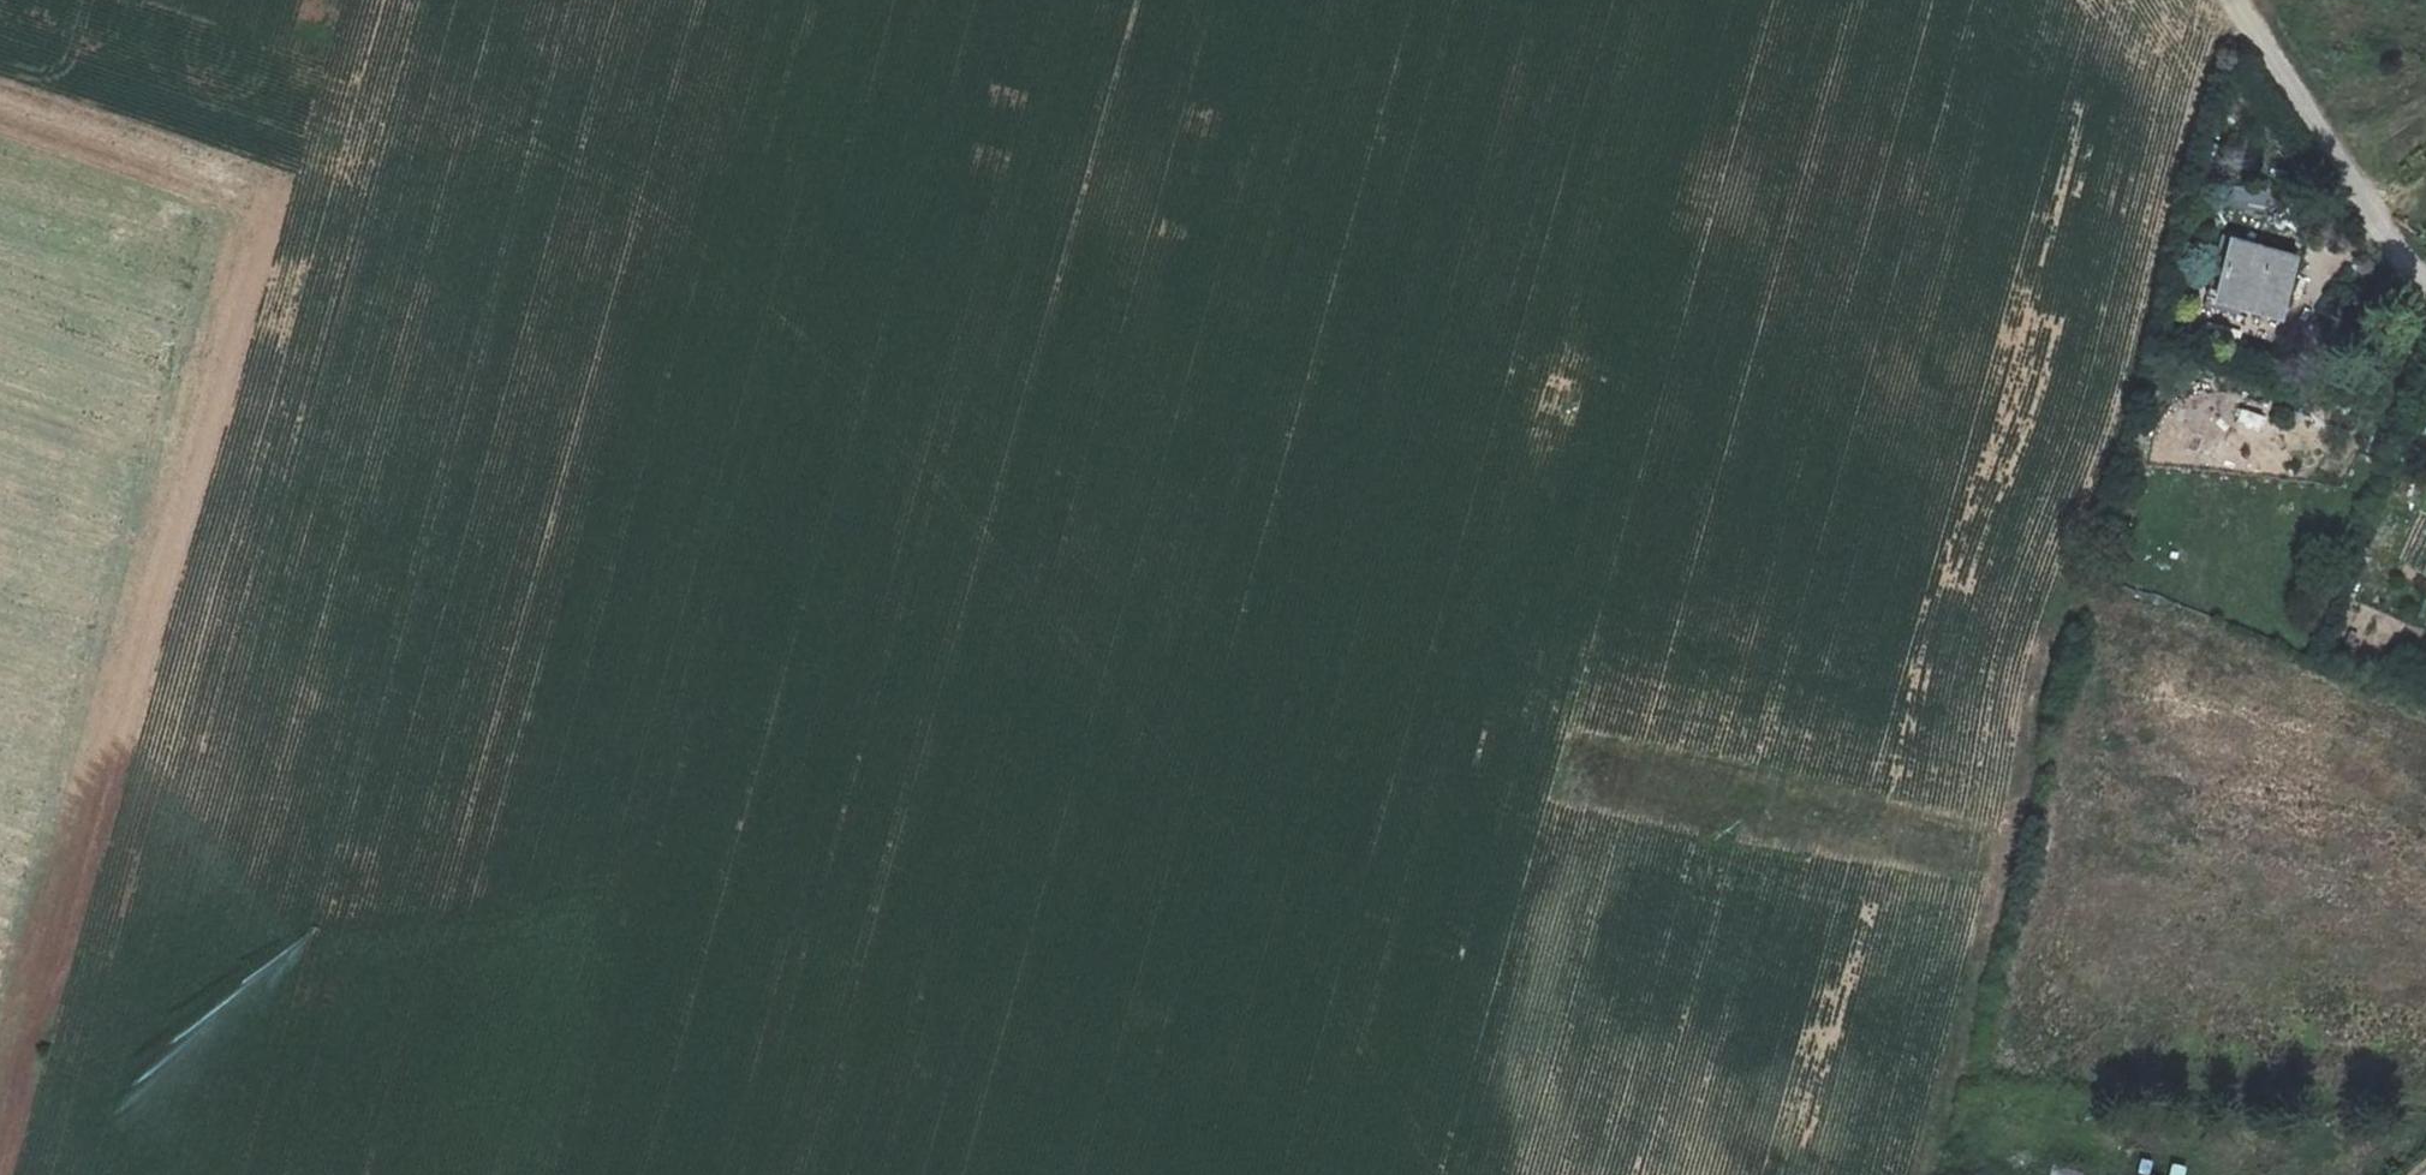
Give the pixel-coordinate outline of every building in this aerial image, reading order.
[(2254,303),(2252,307),(2277,313),(2292,259),(2230,242),(2216,293),(2254,303)] [(2079,1173),(2054,1167),(2051,1174),(2078,1174),(2079,1173)]
